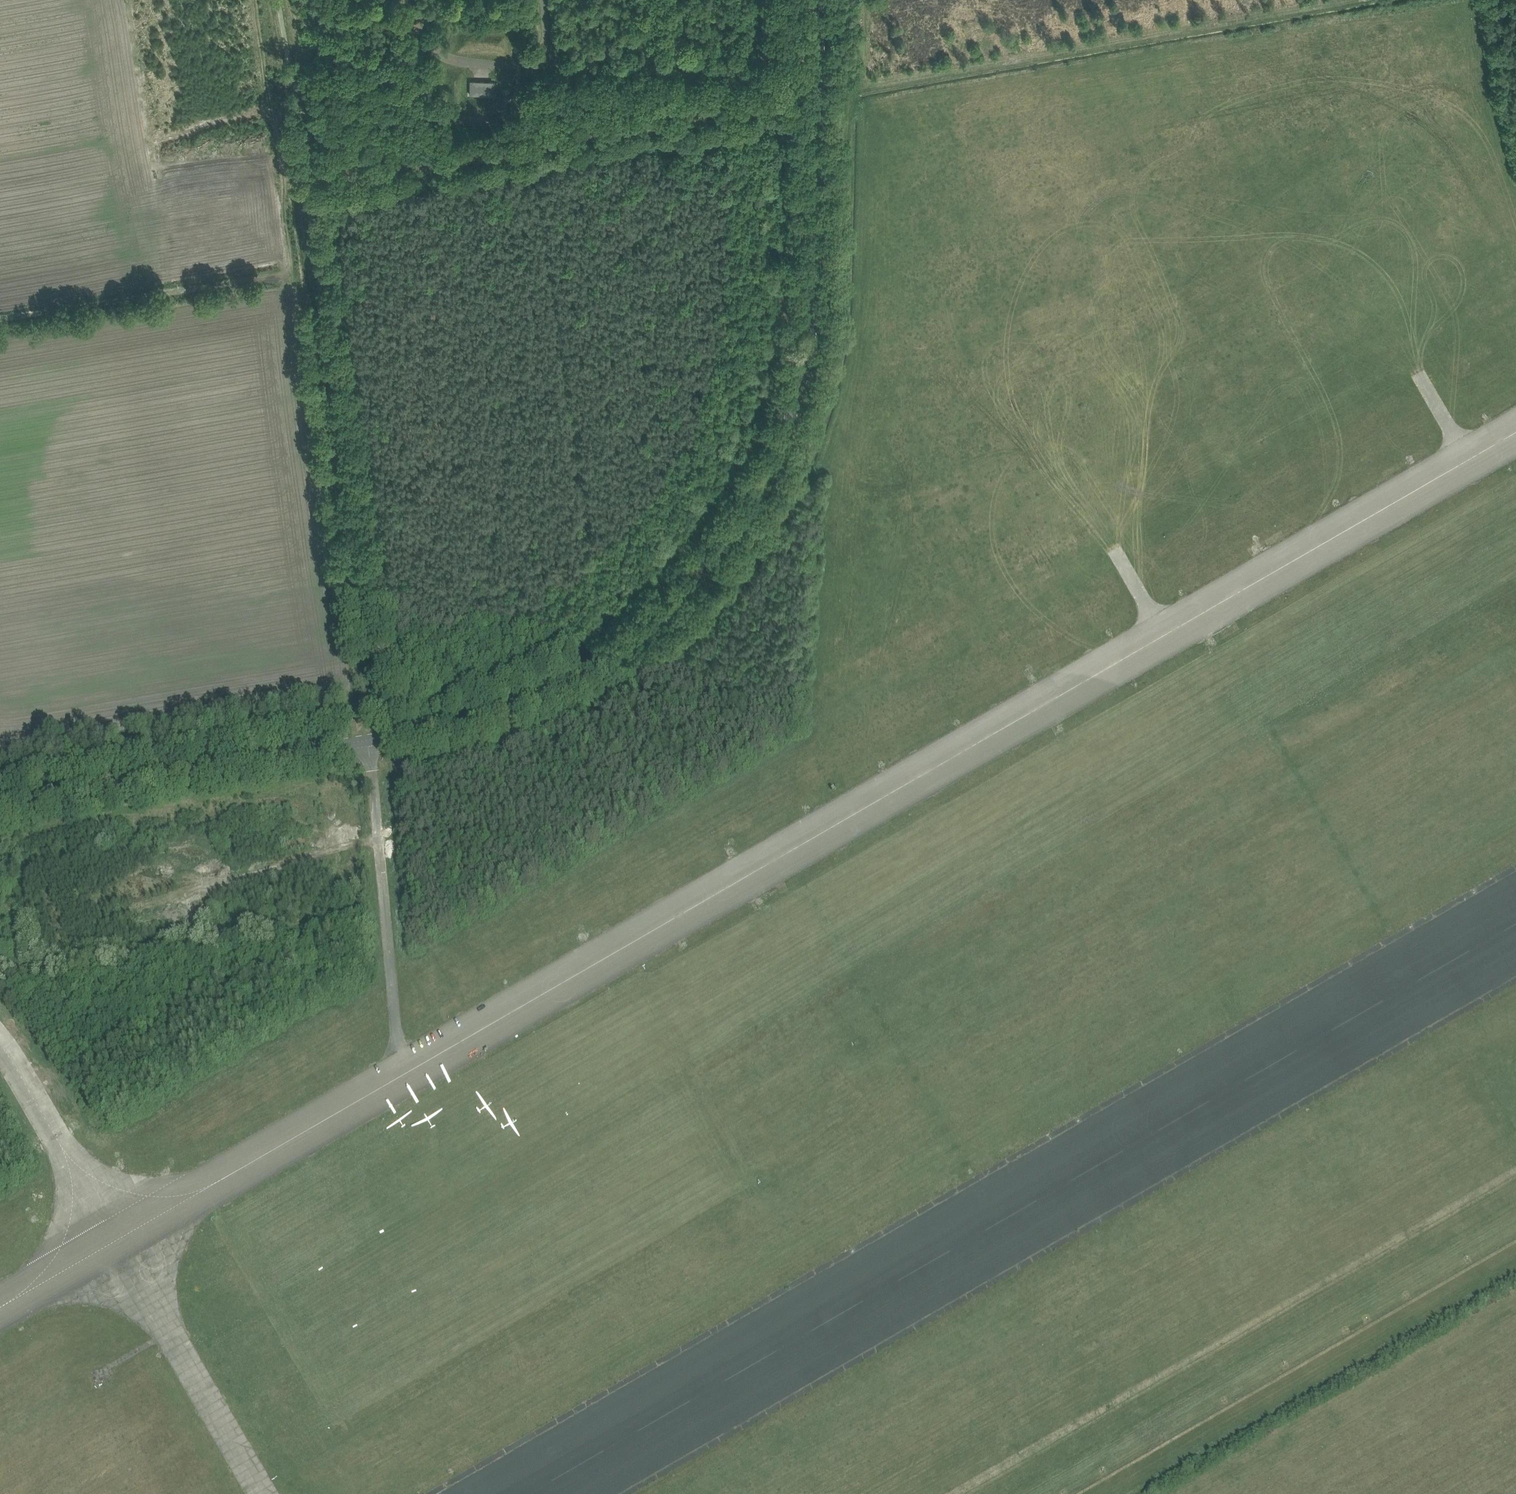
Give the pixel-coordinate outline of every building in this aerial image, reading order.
[(494,82),(489,82),(471,81),(470,95),(493,95),(494,82)]
